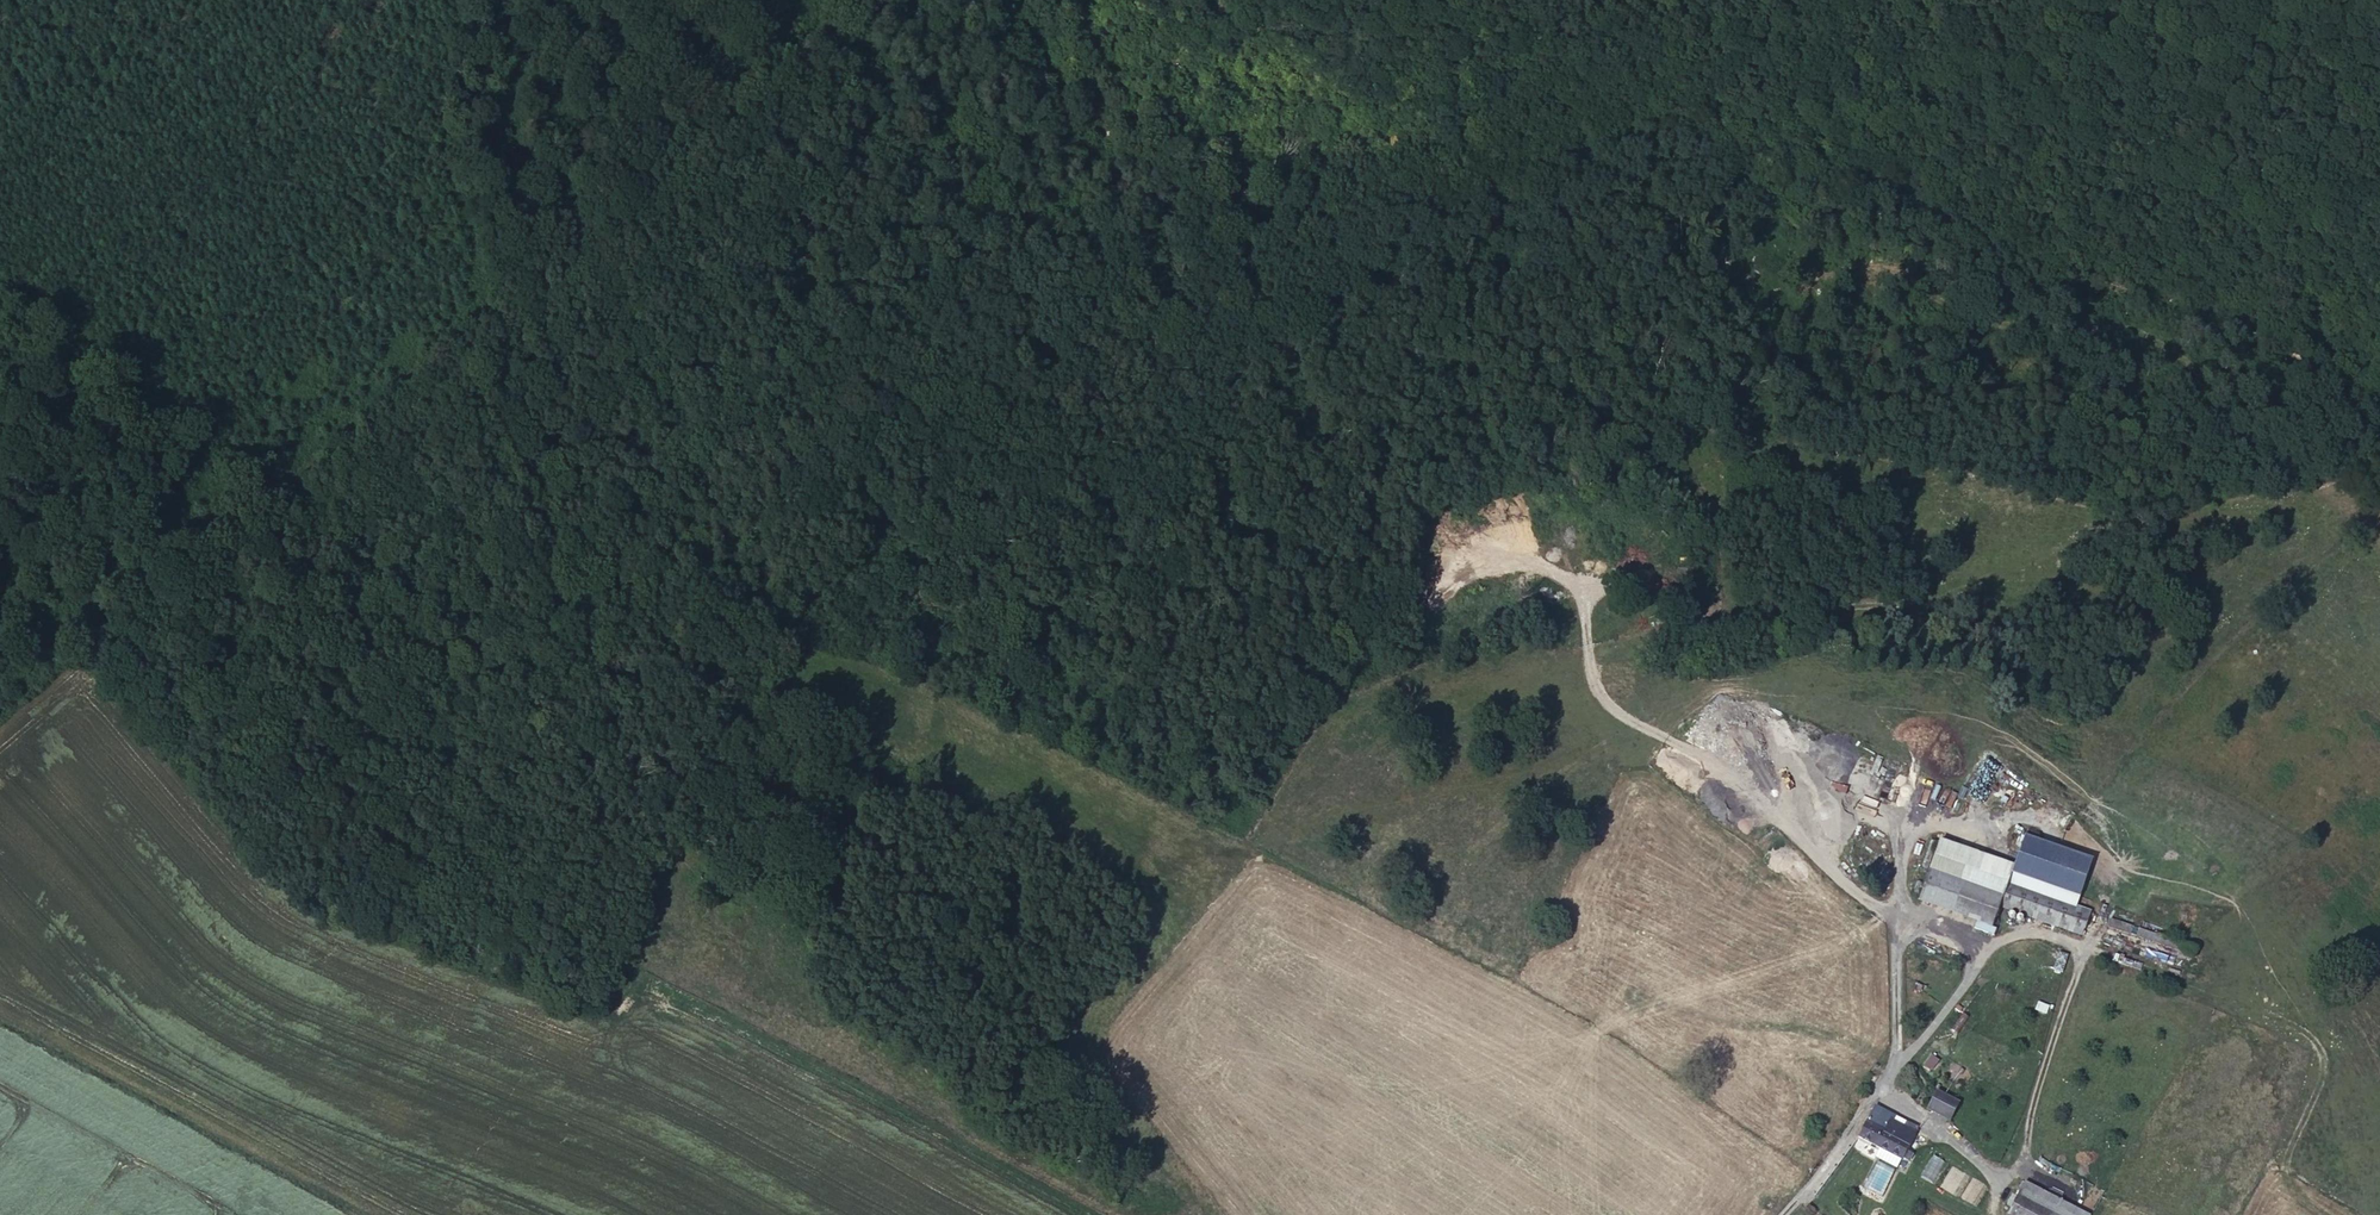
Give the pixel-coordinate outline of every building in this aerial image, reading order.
[(1826,756),(1837,764),(1848,749),(1836,741),(1826,756)] [(1935,838),(1914,898),(1992,926),(1999,906),(2082,936),(2091,912),(2074,906),(2091,860),(2022,836),(2011,865),(1935,838)] [(1922,1065),(1932,1070),(1938,1058),(1929,1053),(1922,1065)] [(1934,1090),(1925,1107),(1947,1119),(1956,1102),(1934,1090)] [(1861,1119),(1853,1135),(1873,1147),(1882,1131),(1861,1119)] [(1873,1147),(1901,1163),(1911,1148),(1882,1131),(1873,1147)] [(2004,1212),(2010,1214),(2086,1214),(2022,1180),(2004,1212)]
